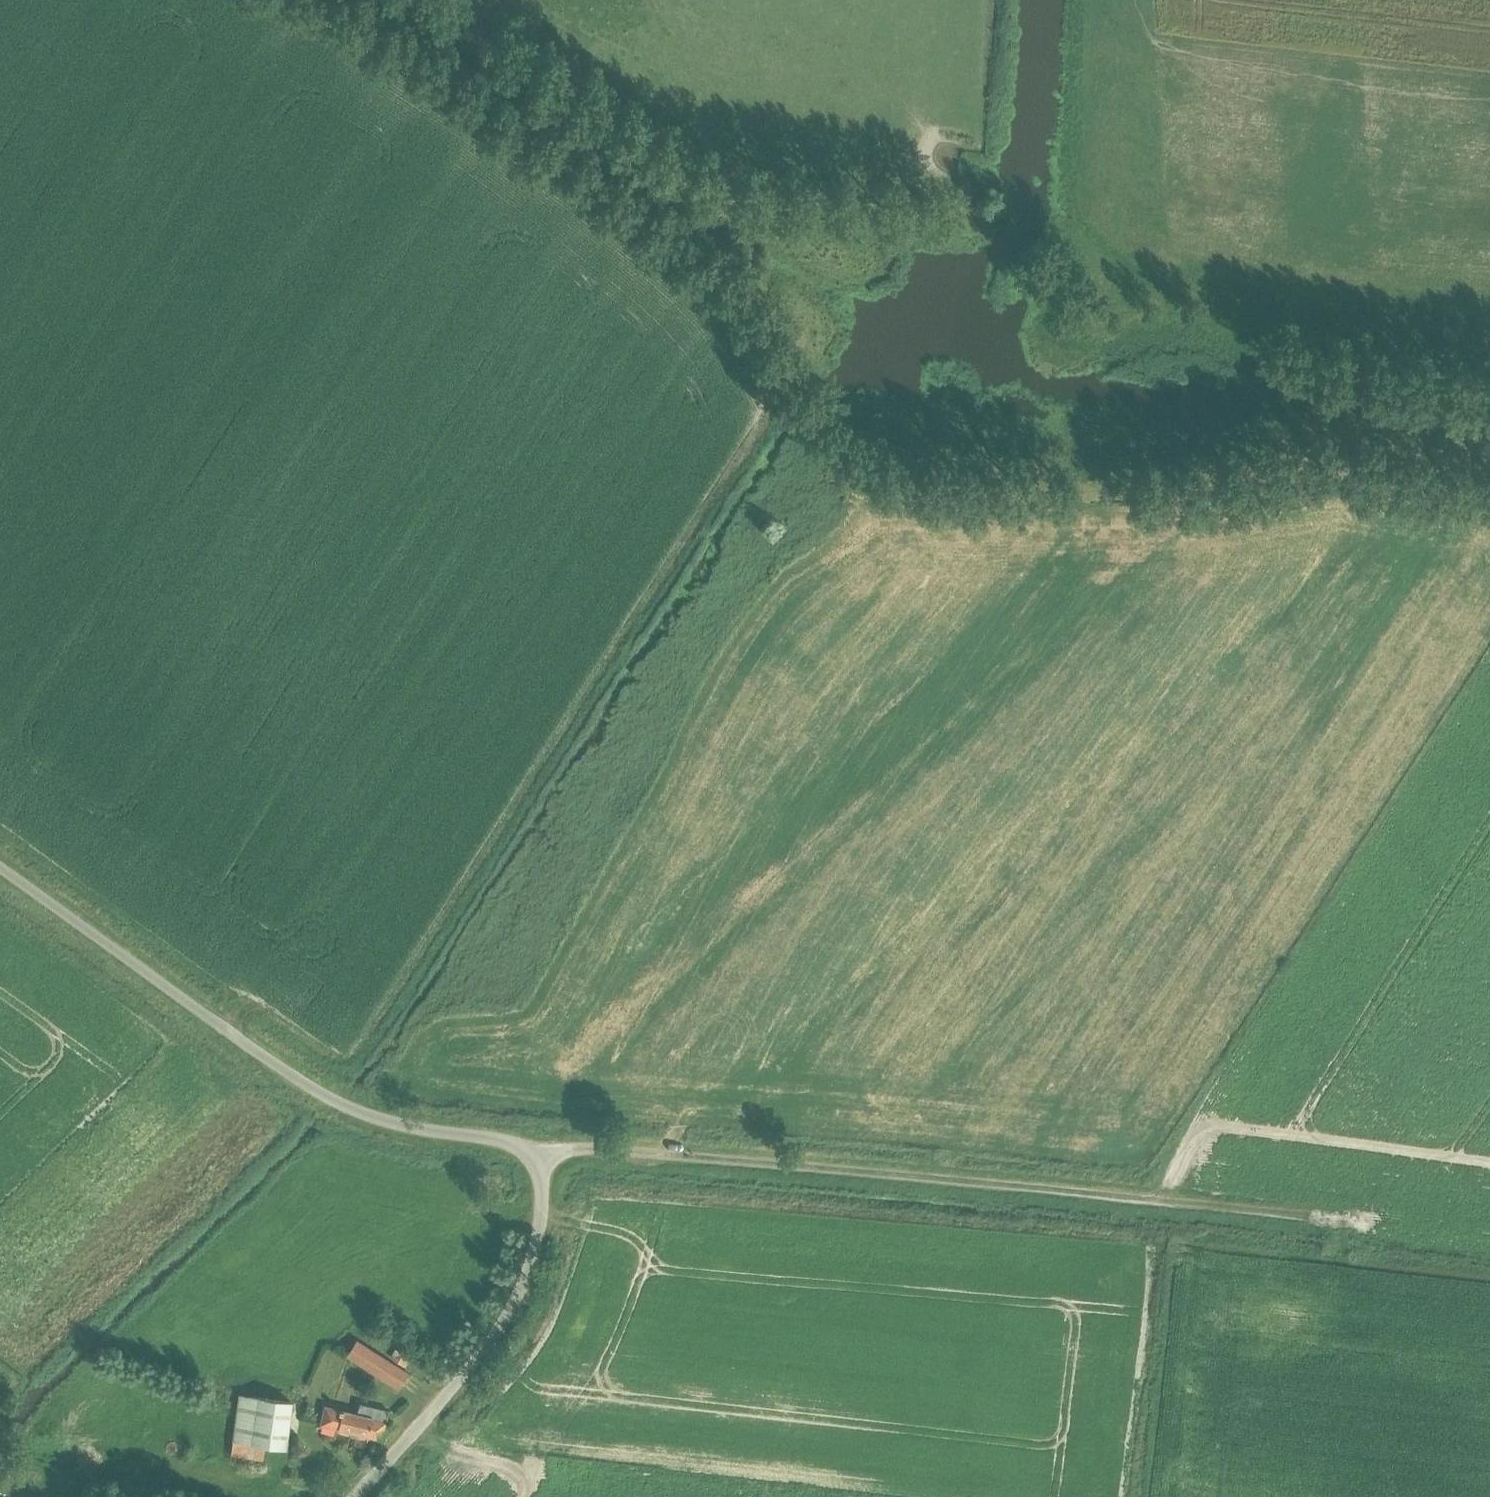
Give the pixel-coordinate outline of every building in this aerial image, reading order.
[(356,1339),(345,1356),(398,1389),(408,1372),(402,1369),(410,1357),(395,1347),(388,1359),(356,1339)] [(285,1448),(291,1401),(238,1394),(231,1456),(262,1460),(264,1445),(285,1448)] [(324,1406),(320,1425),(381,1440),(388,1410),(359,1403),(356,1414),(324,1406)]
